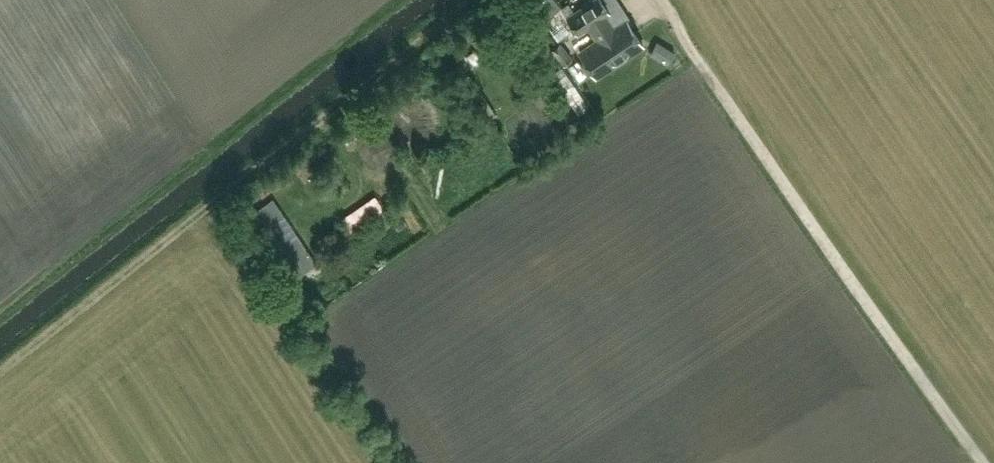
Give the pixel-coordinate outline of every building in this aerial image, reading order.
[(643,45),(627,21),(614,29),(605,15),(609,12),(601,0),(594,0),(567,18),(578,33),(588,26),(598,40),(580,52),(596,76),(643,45)] [(541,28),(525,5),(509,17),(525,40),(541,28)] [(552,48),(564,64),(572,58),(560,42),(552,48)] [(298,276),(315,264),(271,199),(254,210),(298,276)]
